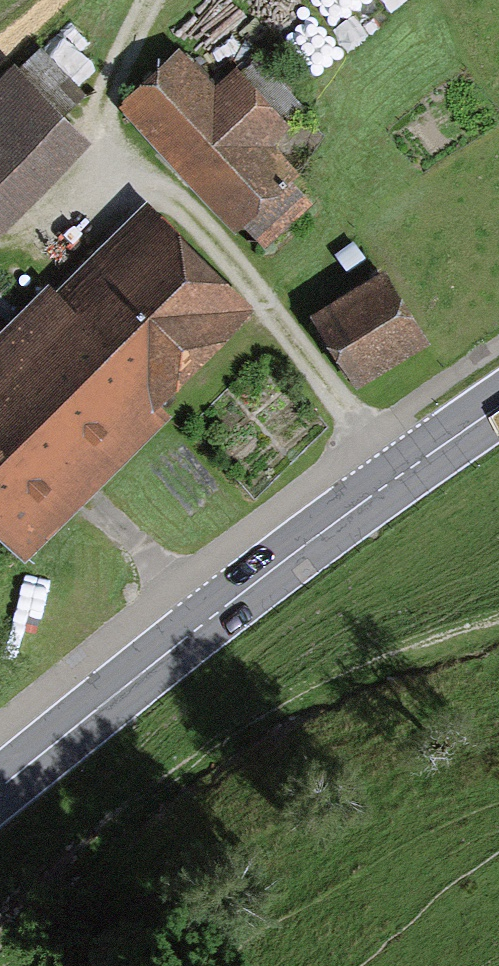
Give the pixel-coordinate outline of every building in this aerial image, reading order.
[(231,105),(183,54),(122,111),(266,266),(318,218),(279,176),(303,154),(244,92),(231,105)] [(77,146),(21,88),(0,107),(0,219),(77,146)] [(0,366),(0,532),(30,561),(257,326),(144,218),(0,366)] [(386,288),(317,330),(357,394),(425,352),(386,288)]
